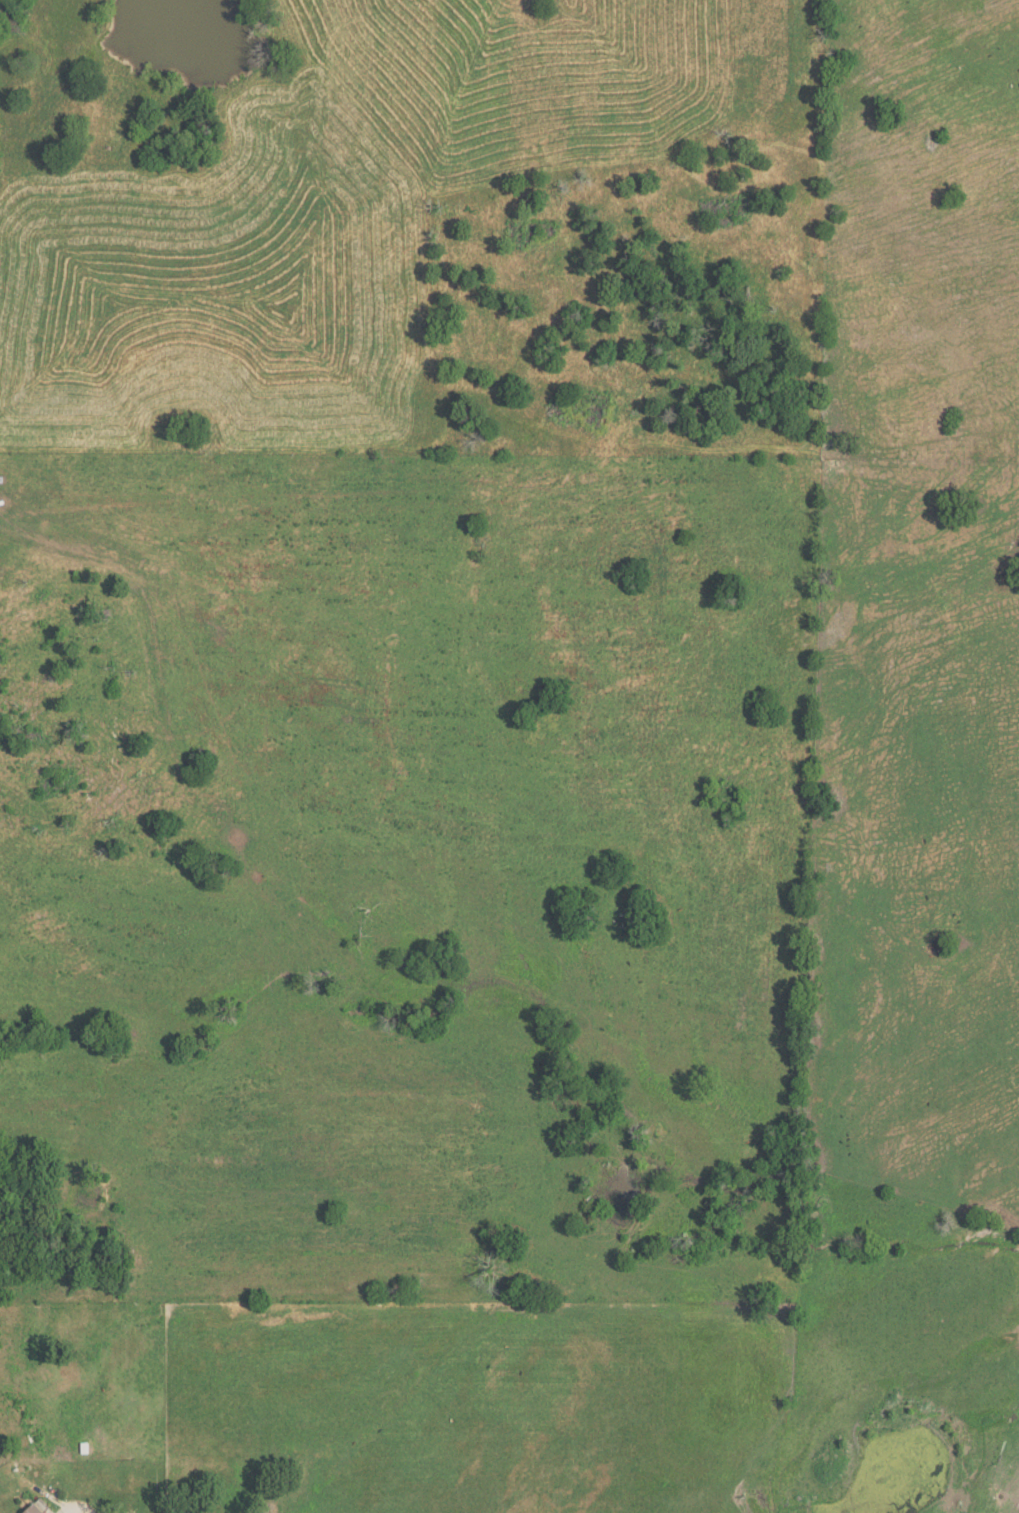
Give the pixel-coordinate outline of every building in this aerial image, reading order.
[(39,1503),(28,1512),(48,1512),(39,1503)]
